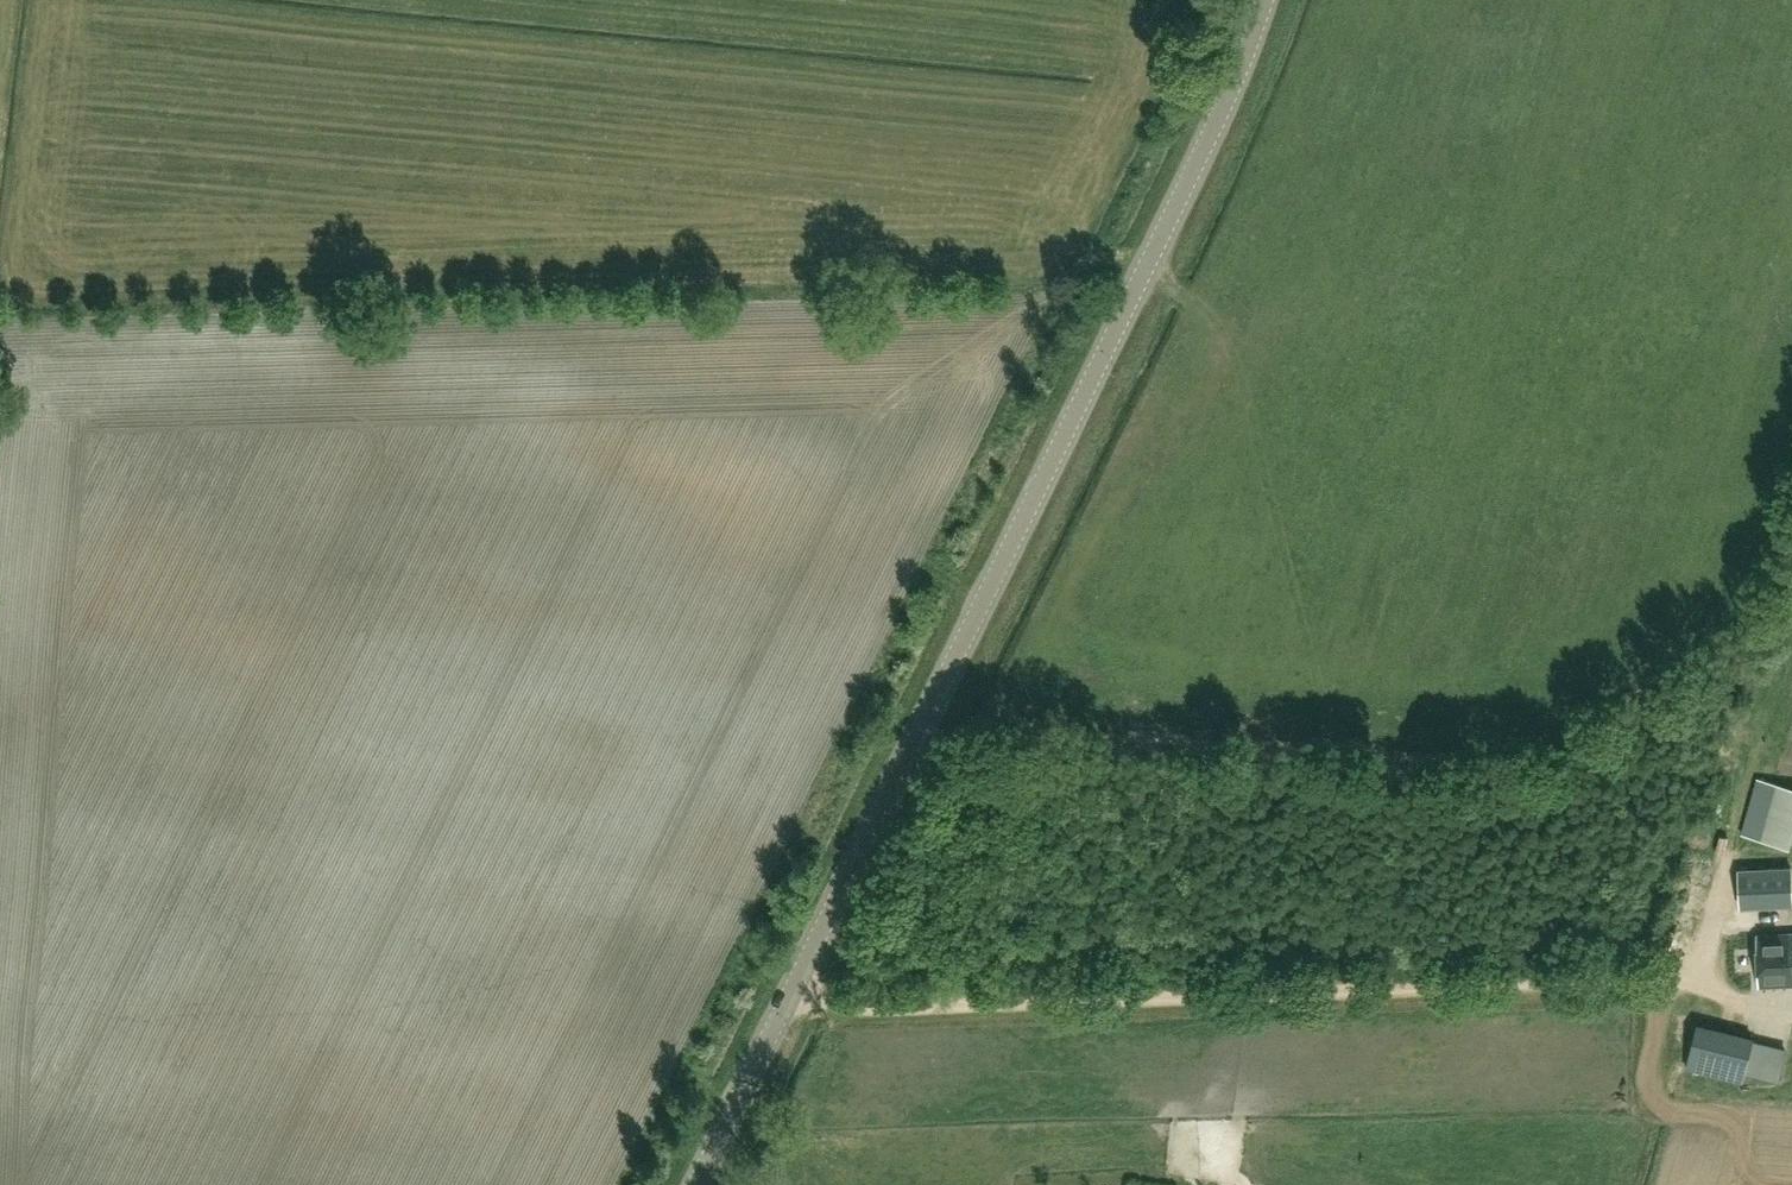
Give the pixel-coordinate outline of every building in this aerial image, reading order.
[(1787,834),(1791,818),(1791,781),(1780,777),(1764,827),(1787,834)] [(1790,905),(1790,872),(1738,871),(1737,905),(1790,905)] [(1791,986),(1791,934),(1756,935),(1757,987),(1791,986)] [(1744,1072),(1746,1031),(1693,1028),(1691,1069),(1744,1072)] [(1767,1065),(1768,1035),(1752,1035),(1751,1064),(1767,1065)]
